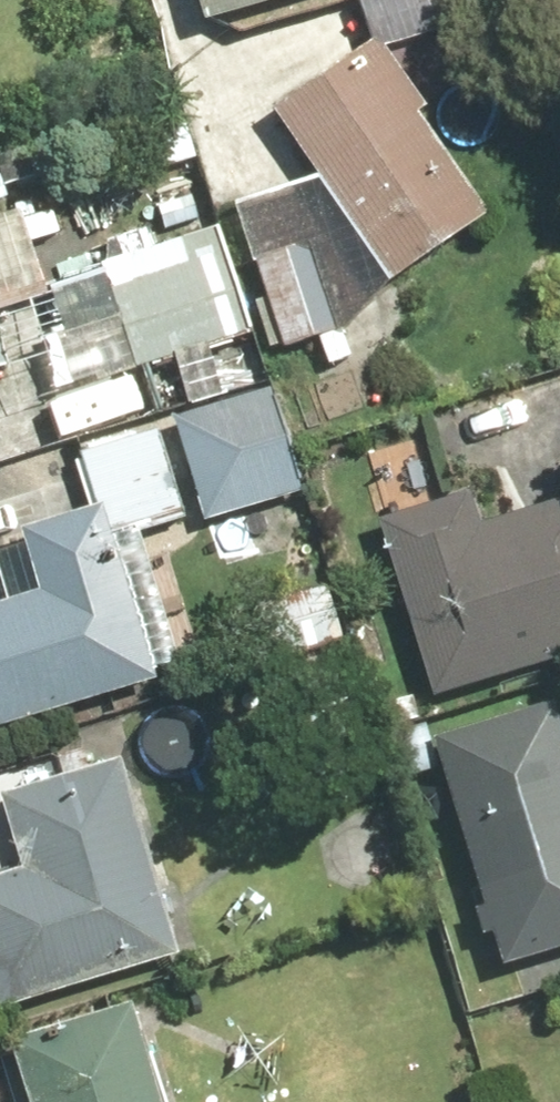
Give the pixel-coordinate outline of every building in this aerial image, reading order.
[(262,0),(193,0),(199,19),(262,0)] [(370,40),(268,108),(385,285),(487,217),(370,40)] [(10,192),(0,167),(0,196),(10,192)] [(35,282),(11,207),(0,210),(0,294),(35,282)] [(117,254),(123,282),(107,285),(104,273),(23,293),(47,394),(56,433),(148,411),(138,367),(238,343),(211,231),(117,254)] [(305,241),(254,256),(281,348),(331,334),(305,241)] [(9,365),(0,336),(0,368),(9,365)] [(269,391),(176,412),(179,428),(198,508),(200,519),(294,498),(269,391)] [(79,452),(94,515),(19,533),(34,595),(0,603),(0,729),(170,683),(133,535),(200,519),(198,508),(179,428),(79,452)] [(377,514),(426,698),(559,662),(559,502),(485,522),(476,487),(377,514)] [(274,596),(287,651),(342,638),(329,583),(274,596)] [(501,958),(559,941),(559,712),(555,696),(434,731),(501,958)] [(117,766),(0,797),(0,831),(12,876),(0,880),(0,1007),(169,961),(117,766)] [(154,1101),(119,1007),(0,1046),(19,1101),(154,1101)]
